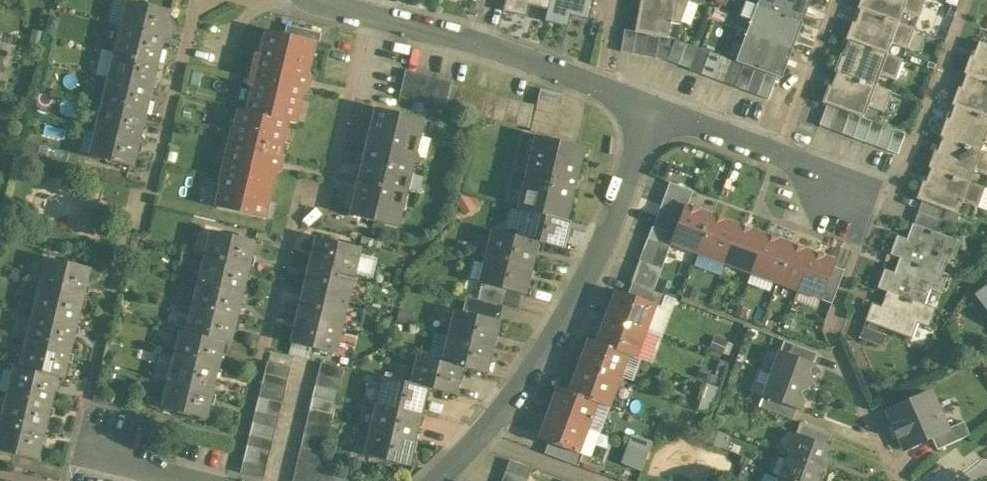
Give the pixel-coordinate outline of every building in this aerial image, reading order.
[(123,26),(129,0),(117,0),(111,24),(123,26)] [(130,0),(129,0),(123,26),(165,37),(172,10),(130,0)] [(504,10),(526,16),(530,1),(549,6),(551,0),(507,0),(504,10)] [(549,6),(546,20),(567,25),(570,11),(588,15),(587,19),(589,19),(593,0),(551,0),(549,6)] [(636,31),(649,33),(660,36),(669,37),(672,22),(681,24),(690,0),(642,0),(636,31)] [(758,4),(803,21),(811,0),(760,0),(758,4)] [(859,8),(862,9),(900,23),(900,22),(904,11),(920,17),(926,0),(862,0),(859,8)] [(803,21),(758,4),(747,33),(792,49),(803,21)] [(900,23),(862,9),(857,24),(853,23),(847,39),(851,41),(851,40),(888,54),(893,42),(908,48),(916,28),(900,22),(900,23)] [(322,33),(288,24),(285,34),(316,42),(320,43),(322,33)] [(165,37),(123,26),(116,52),(159,63),(165,37)] [(636,31),(625,29),(621,51),(645,55),(649,33),(636,31)] [(285,34),(268,30),(262,55),(258,54),(251,86),(255,87),(249,112),(289,121),(296,123),(305,87),(309,88),(312,77),(308,76),(316,42),(285,34)] [(660,36),(649,33),(645,55),(656,58),(660,36)] [(792,49),(747,33),(737,61),(767,72),(778,77),(782,78),(792,49)] [(660,36),(656,58),(668,60),(672,38),(669,37),(660,36)] [(676,39),(668,60),(679,64),(687,43),(676,39)] [(888,54),(851,40),(851,41),(845,55),(842,54),(835,71),(839,72),(877,86),(881,74),(896,80),(904,60),(888,54)] [(980,42),(974,57),(971,56),(965,73),(968,74),(986,81),(986,45),(980,42)] [(698,47),(687,43),(679,64),(690,68),(698,47)] [(7,78),(15,46),(13,46),(12,51),(0,48),(0,76),(7,78)] [(710,51),(699,47),(690,69),(701,74),(710,51)] [(722,56),(710,51),(702,74),(713,78),(722,56)] [(159,63),(116,52),(110,78),(153,88),(159,63)] [(733,60),(722,56),(713,78),(724,82),(733,60)] [(733,60),(724,82),(736,86),(744,64),(737,61),(733,60)] [(755,68),(744,64),(736,86),(747,91),(755,68)] [(767,72),(755,68),(747,91),(758,95),(767,72)] [(406,70),(400,97),(411,100),(418,72),(406,70)] [(429,75),(418,72),(411,100),(423,102),(429,75)] [(767,72),(758,95),(769,99),(778,77),(767,72)] [(877,86),(839,72),(833,87),(830,85),(824,102),(828,104),(839,108),(850,112),(861,116),(864,117),(868,106),(884,112),(892,91),(877,86)] [(968,74),(963,88),(960,87),(953,104),(956,106),(956,105),(986,117),(986,81),(968,74)] [(441,78),(429,75),(423,102),(435,105),(441,78)] [(153,88),(110,78),(104,104),(147,114),(153,88)] [(453,80),(441,78),(435,105),(446,108),(452,85),(453,80)] [(533,104),(452,85),(446,108),(528,127),(533,104)] [(563,94),(541,88),(538,99),(561,104),(563,94)] [(561,104),(538,99),(536,109),(558,115),(561,104)] [(147,114),(104,104),(98,130),(141,140),(147,114)] [(828,104),(820,125),(831,129),(839,108),(828,104)] [(948,118),(941,136),(944,137),(945,137),(982,151),(982,150),(986,138),(986,139),(986,117),(956,105),(956,106),(951,119),(948,118)] [(363,161),(413,173),(419,148),(424,149),(426,147),(429,137),(427,134),(423,133),(426,120),(376,108),(363,161)] [(850,112),(839,108),(831,129),(842,133),(850,112)] [(558,115),(536,109),(533,120),(556,125),(558,115)] [(249,112),(241,110),(236,131),(234,130),(223,178),(225,179),(218,207),(266,219),(277,168),(281,169),(284,158),(280,157),(289,121),(249,112)] [(861,116),(850,112),(842,133),(853,137),(854,137),(861,116)] [(864,117),(861,116),(854,137),(865,141),(872,121),(864,117)] [(556,125),(533,120),(531,130),(553,136),(556,125)] [(884,125),(873,121),(872,121),(865,141),(876,146),(884,125)] [(895,129),(884,125),(876,146),(887,150),(895,129)] [(906,133),(895,129),(887,150),(898,154),(906,133)] [(141,140),(98,130),(91,156),(134,167),(141,140)] [(538,136),(520,209),(525,210),(566,220),(566,219),(584,147),(538,136)] [(939,151),(936,150),(930,167),(932,168),(933,168),(971,182),(975,169),(986,174),(986,152),(982,150),(982,151),(945,137),(944,137),(939,151)] [(413,173),(363,161),(351,215),(400,227),(413,173)] [(971,182),(933,168),(932,168),(927,183),(924,182),(918,199),(923,201),(958,214),(963,202),(979,208),(986,187),(971,182)] [(694,191),(670,182),(666,193),(689,202),(694,191)] [(691,202),(713,208),(717,195),(695,188),(691,202)] [(689,202),(666,193),(662,204),(684,213),(687,205),(688,205),(689,202)] [(958,214),(923,201),(919,212),(940,219),(939,220),(943,221),(956,226),(960,215),(958,214)] [(684,213),(662,204),(658,215),(680,224),(684,213)] [(688,205),(687,205),(684,213),(680,224),(676,235),(675,235),(672,242),(700,252),(714,215),(688,205)] [(525,210),(519,237),(537,241),(563,247),(569,220),(566,219),(566,220),(525,210)] [(939,220),(918,213),(914,224),(939,233),(943,221),(940,220),(939,220)] [(680,224),(658,215),(654,227),(675,235),(676,235),(680,224)] [(740,224),(714,215),(700,252),(726,262),(740,224)] [(914,224),(913,223),(907,240),(898,236),(891,254),(901,258),(904,259),(904,258),(938,271),(938,270),(944,256),(955,260),(961,241),(939,233),(914,224)] [(766,234),(740,224),(726,262),(752,272),(766,234)] [(654,227),(653,226),(648,237),(671,246),(672,242),(675,235),(654,227)] [(256,241),(212,231),(206,257),(250,267),(256,241)] [(519,237),(494,231),(488,257),(531,267),(537,241),(519,237)] [(792,244),(766,234),(752,272),(778,281),(792,244)] [(361,247),(318,237),(312,264),(355,274),(361,247)] [(671,246),(648,237),(644,249),(667,257),(671,246)] [(813,252),(792,244),(778,281),(799,289),(813,252)] [(361,247),(355,274),(368,277),(374,250),(361,247)] [(667,257),(644,249),(640,260),(662,268),(667,257)] [(836,260),(813,252),(799,289),(820,297),(821,298),(833,266),(836,260)] [(91,268),(48,257),(41,286),(84,296),(91,268)] [(250,267),(206,257),(200,282),(244,293),(250,267)] [(531,267),(488,257),(486,263),(474,260),(470,278),(482,281),(481,283),(482,283),(508,290),(525,294),(531,267)] [(938,271),(904,258),(904,259),(901,258),(895,272),(886,268),(879,288),(888,292),(892,293),(892,292),(925,305),(925,304),(931,288),(942,292),(949,274),(938,270),(938,271)] [(662,268),(640,260),(636,271),(658,280),(662,268)] [(355,274),(312,264),(305,290),(348,300),(355,274)] [(833,266),(821,298),(820,297),(820,299),(832,304),(845,270),(833,266)] [(658,280),(636,271),(632,283),(633,283),(654,291),(658,280)] [(244,293),(200,282),(194,307),(238,318),(244,293)] [(508,290),(482,283),(479,299),(504,305),(508,290)] [(654,291),(633,283),(632,283),(629,294),(656,304),(656,305),(662,307),(666,295),(654,291)] [(84,296),(41,286),(35,313),(78,323),(84,296)] [(820,297),(799,289),(796,298),(817,306),(820,299),(820,297)] [(348,300),(305,290),(299,316),(342,326),(348,300)] [(629,294),(618,290),(609,316),(646,330),(656,305),(656,304),(629,294)] [(925,305),(892,292),(892,293),(888,292),(883,305),(873,302),(866,321),(913,338),(919,322),(930,326),(936,308),(925,304),(925,305)] [(479,299),(467,296),(463,312),(500,321),(504,305),(479,299)] [(238,318),(194,307),(188,333),(226,342),(231,343),(238,318)] [(463,312),(456,310),(449,336),(494,347),(500,321),(463,312)] [(78,323),(35,313),(28,340),(71,351),(78,323)] [(342,326),(299,316),(293,343),(336,353),(342,326)] [(646,330),(609,316),(599,342),(599,343),(628,354),(628,355),(636,357),(646,330)] [(720,331),(735,337),(740,325),(725,319),(720,331)] [(887,335),(864,327),(860,338),(883,346),(887,335)] [(188,333),(182,331),(176,357),(219,367),(226,342),(188,333)] [(445,356),(449,336),(435,333),(430,352),(445,356)] [(494,347),(449,336),(445,356),(444,357),(443,362),(463,367),(488,373),(494,347)] [(628,354),(599,343),(599,342),(591,339),(581,366),(619,380),(628,355),(628,354)] [(71,351),(28,340),(22,368),(59,377),(65,378),(71,351)] [(818,353),(784,340),(781,351),(814,363),(818,353)] [(814,363),(781,351),(772,373),(810,387),(818,365),(814,363)] [(219,367),(176,357),(170,382),(213,392),(219,367)] [(437,361),(419,357),(413,384),(428,387),(456,394),(463,367),(443,362),(437,361)] [(292,367),(268,361),(266,373),(289,379),(292,367)] [(345,368),(322,362),(319,374),(342,380),(345,368)] [(619,380),(581,366),(572,392),(598,402),(597,403),(609,407),(619,380)] [(22,368),(16,367),(9,395),(52,405),(59,377),(22,368)] [(289,379),(266,373),(263,385),(286,390),(289,379)] [(810,387),(772,373),(764,396),(797,408),(801,410),(810,387)] [(342,380),(319,374),(316,385),(339,391),(342,380)] [(413,384),(385,377),(378,403),(422,414),(428,387),(413,384)] [(213,392),(170,382),(164,408),(207,418),(213,392)] [(286,390),(263,385),(260,396),(283,402),(286,390)] [(598,402),(572,392),(560,387),(550,414),(588,428),(597,403),(598,402)] [(932,392),(889,411),(894,424),(892,425),(899,438),(900,438),(905,449),(932,437),(948,429),(932,392)] [(52,405),(9,395),(3,422),(46,432),(52,405)] [(283,402),(260,396),(257,409),(280,415),(283,402)] [(797,408),(764,396),(760,406),(793,419),(797,408)] [(337,403),(313,397),(310,409),(334,414),(337,403)] [(422,414),(378,403),(372,429),(416,439),(422,414)] [(280,415),(257,409),(254,422),(277,427),(280,415)] [(334,414),(310,409),(307,421),(331,427),(334,414)] [(588,428),(550,414),(541,438),(550,442),(579,452),(584,453),(584,454),(591,456),(600,433),(588,428)] [(331,427),(307,421),(304,434),(328,439),(331,427)] [(949,430),(932,437),(938,449),(971,435),(964,421),(948,429),(949,430)] [(3,422),(0,434),(0,451),(15,454),(39,460),(46,432),(3,422)] [(277,427),(254,422),(251,434),(274,440),(277,427)] [(835,435),(801,422),(797,434),(831,446),(835,435)] [(712,427),(706,443),(727,450),(730,442),(725,440),(727,433),(712,427)] [(416,439),(372,429),(366,455),(409,465),(416,439)] [(274,440),(251,434),(248,447),(271,453),(274,440)] [(328,439),(304,434),(301,447),(325,452),(328,439)] [(831,446),(797,434),(788,456),(826,470),(834,448),(831,446)] [(637,435),(633,445),(650,451),(653,441),(637,435)] [(579,452),(550,442),(545,453),(579,466),(584,454),(584,453),(579,452)] [(625,465),(643,471),(650,451),(633,445),(625,465)] [(271,453),(248,447),(245,460),(268,465),(271,453)] [(325,452),(301,447),(299,459),(322,465),(325,452)] [(12,466),(15,454),(0,451),(0,463),(12,466)] [(788,456),(780,479),(786,480),(822,480),(826,470),(788,456)] [(322,465),(299,459),(296,472),(318,477),(321,465),(322,466),(322,465)] [(268,465),(245,460),(242,472),(265,478),(268,465)] [(533,468),(511,460),(506,471),(529,479),(533,468)] [(321,465),(318,477),(318,480),(350,480),(322,466),(321,465)] [(389,477),(379,471),(373,480),(386,480),(389,477)] [(506,471),(502,480),(528,480),(529,479),(506,471)] [(296,472),(293,480),(318,480),(318,477),(296,472)] [(764,480),(778,480),(780,477),(767,472),(764,480)]
